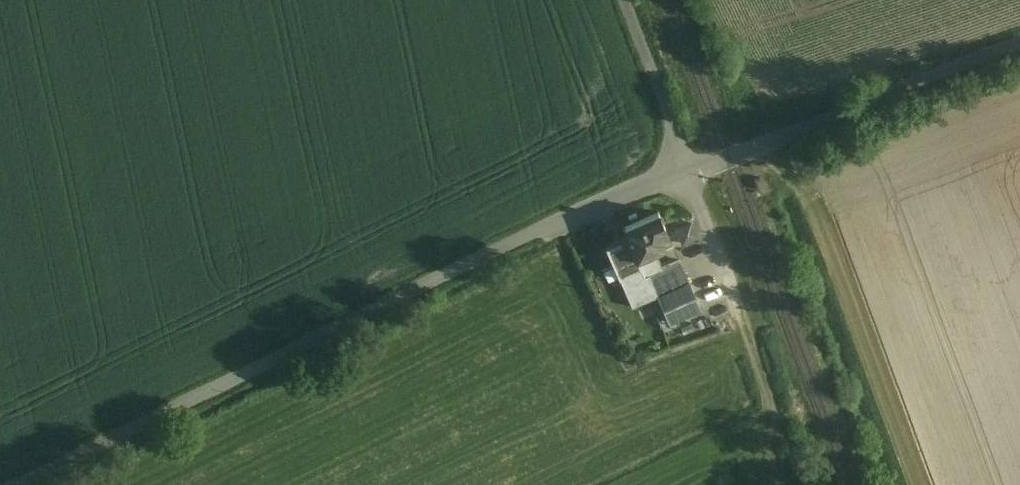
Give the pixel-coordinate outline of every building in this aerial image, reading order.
[(659,210),(624,226),(638,257),(672,241),(659,210)] [(690,218),(675,225),(684,242),(699,234),(690,218)] [(681,310),(660,263),(625,279),(605,237),(584,246),(635,355),(674,338),(665,318),(681,310)]
